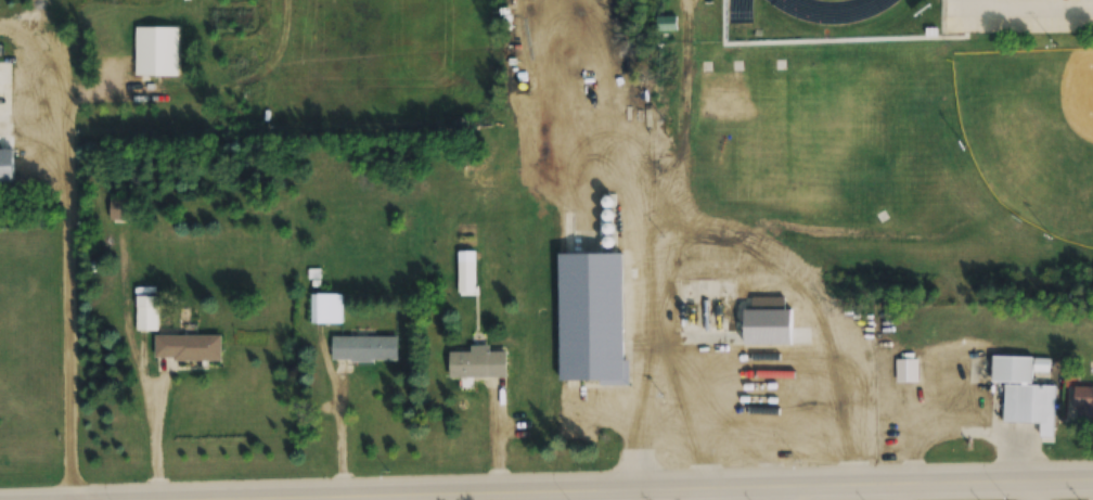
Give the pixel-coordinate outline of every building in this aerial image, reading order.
[(677,31),(676,17),(657,17),(658,32),(677,31)] [(16,38),(17,29),(0,27),(0,44),(12,46),(14,37),(16,38)] [(179,28),(136,28),(136,78),(179,78),(179,28)] [(521,119),(536,116),(533,100),(518,102),(521,119)] [(517,142),(532,146),(536,130),(521,126),(517,142)] [(517,158),(530,167),(539,153),(526,144),(517,158)] [(139,198),(111,198),(111,221),(139,221),(139,198)] [(476,258),(476,225),(458,225),(458,258),(476,258)] [(624,253),(559,253),(559,381),(625,381),(624,253)] [(736,279),(678,279),(678,345),(810,345),(810,328),(792,328),(792,309),(785,309),(785,297),(736,297),(736,279)] [(343,294),(311,294),(311,324),(343,324),(343,294)] [(136,331),(158,331),(158,296),(136,296),(136,331)] [(222,361),(222,335),(155,335),(155,361),(222,361)] [(332,361),(398,361),(398,336),(332,336),(332,361)] [(507,352),(448,352),(448,378),(507,378),(507,352)] [(991,423),(1043,425),(1043,438),(1054,438),(1055,386),(1033,385),(1033,371),(1048,371),(1049,358),(992,357),(991,423)] [(896,359),(896,383),(919,383),(919,359),(896,359)] [(1086,411),(1086,427),(1092,427),(1092,387),(1073,387),(1073,410),(1086,411)]
